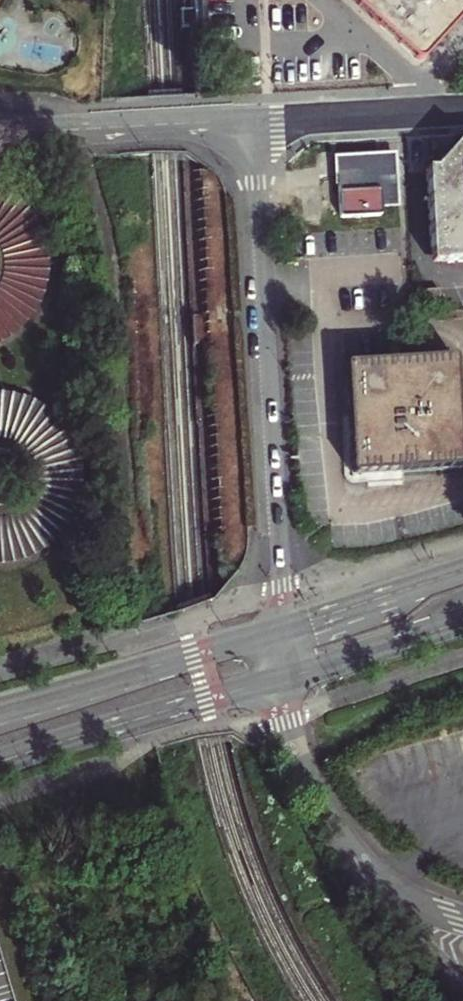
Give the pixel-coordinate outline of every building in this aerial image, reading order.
[(416,57),(420,59),(424,58),(462,16),(462,0),(354,0),(416,57)] [(382,207),(399,206),(395,150),(338,153),(341,218),(381,216),(382,207)] [(427,180),(432,255),(440,264),(462,262),(462,153),(442,154),(435,179),(427,180)] [(6,336),(24,321),(32,312),(42,290),(46,267),(46,255),(40,232),(28,211),(10,195),(0,190),(0,339),(6,336)] [(462,469),(456,360),(345,366),(352,476),(462,469)] [(12,561),(29,556),(44,547),(57,535),(67,521),(74,506),(78,489),(78,471),(75,454),(68,438),(58,424),(45,412),(30,404),(14,398),(0,397),(0,452),(5,452),(14,457),(20,465),(23,474),(23,484),(19,493),(13,500),(5,505),(0,506),(0,562),(12,561)] [(391,740),(408,797),(462,781),(444,724),(391,740)]
